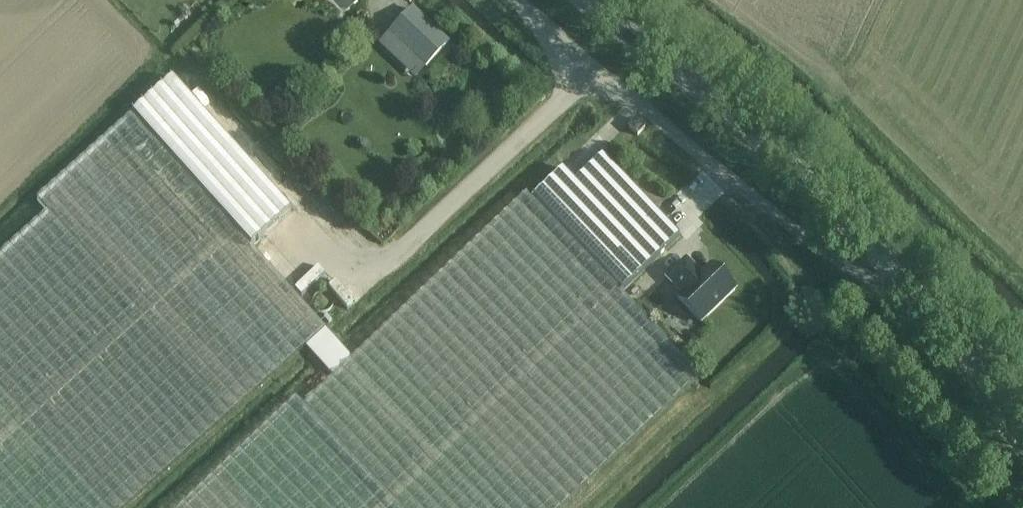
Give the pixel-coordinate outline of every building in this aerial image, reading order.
[(391,33),(390,35),(424,68),(425,67),(448,45),(413,11),(391,33)] [(304,348),(325,329),(250,247),(290,211),(172,79),(36,201),(47,213),(0,255),(0,507),(126,507),(304,348)] [(641,132),(645,128),(636,120),(628,129),(637,137),(641,132)] [(185,507),(562,507),(700,376),(622,294),(620,293),(679,236),(663,220),(624,180),(601,157),(574,183),(562,170),(540,191),(531,199),(527,195),(354,360),(333,380),(304,407),(296,400),(287,409),(251,444),(252,445),(185,507)] [(686,258),(663,279),(679,296),(675,300),(700,327),(701,326),(737,291),(712,264),(701,274),(686,258)] [(328,312),(331,310),(333,307),(334,304),(333,300),(333,299),(332,297),(329,295),(326,293),(322,293),(319,294),(317,296),(315,298),(314,301),(313,304),(314,307),(316,310),(318,312),(321,313),(325,313),(328,312)] [(325,330),(305,348),(332,377),(351,359),(325,330)]
